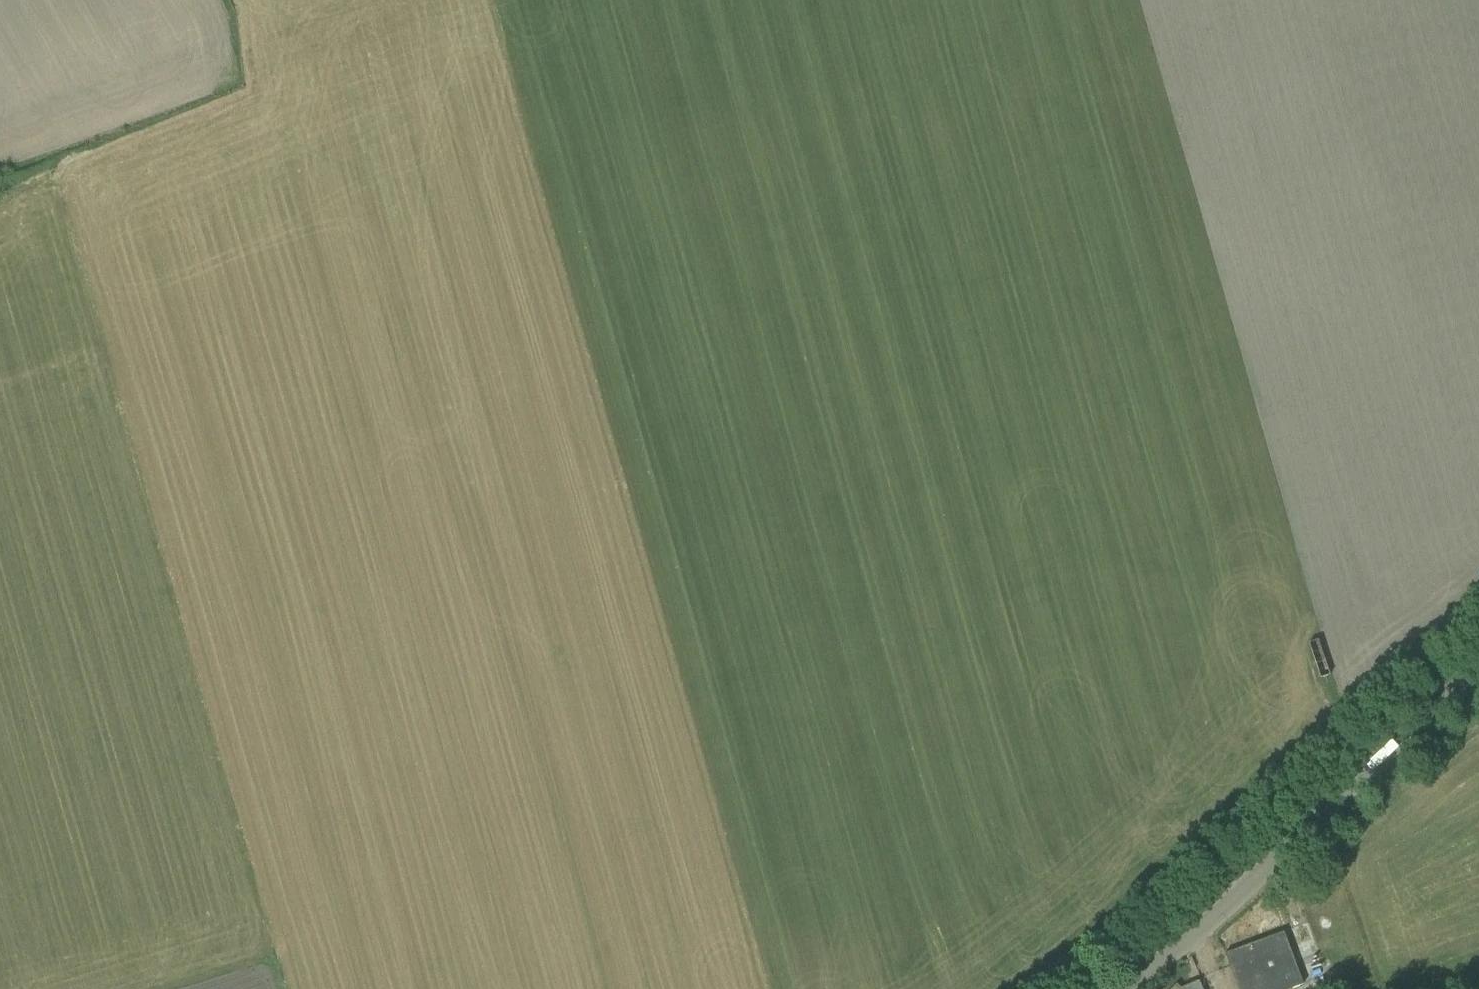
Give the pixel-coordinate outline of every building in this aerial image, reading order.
[(1303,984),(1284,932),(1225,954),(1238,988),(1290,988),(1303,984)] [(1181,988),(1203,988),(1200,981),(1198,982),(1181,988)]
